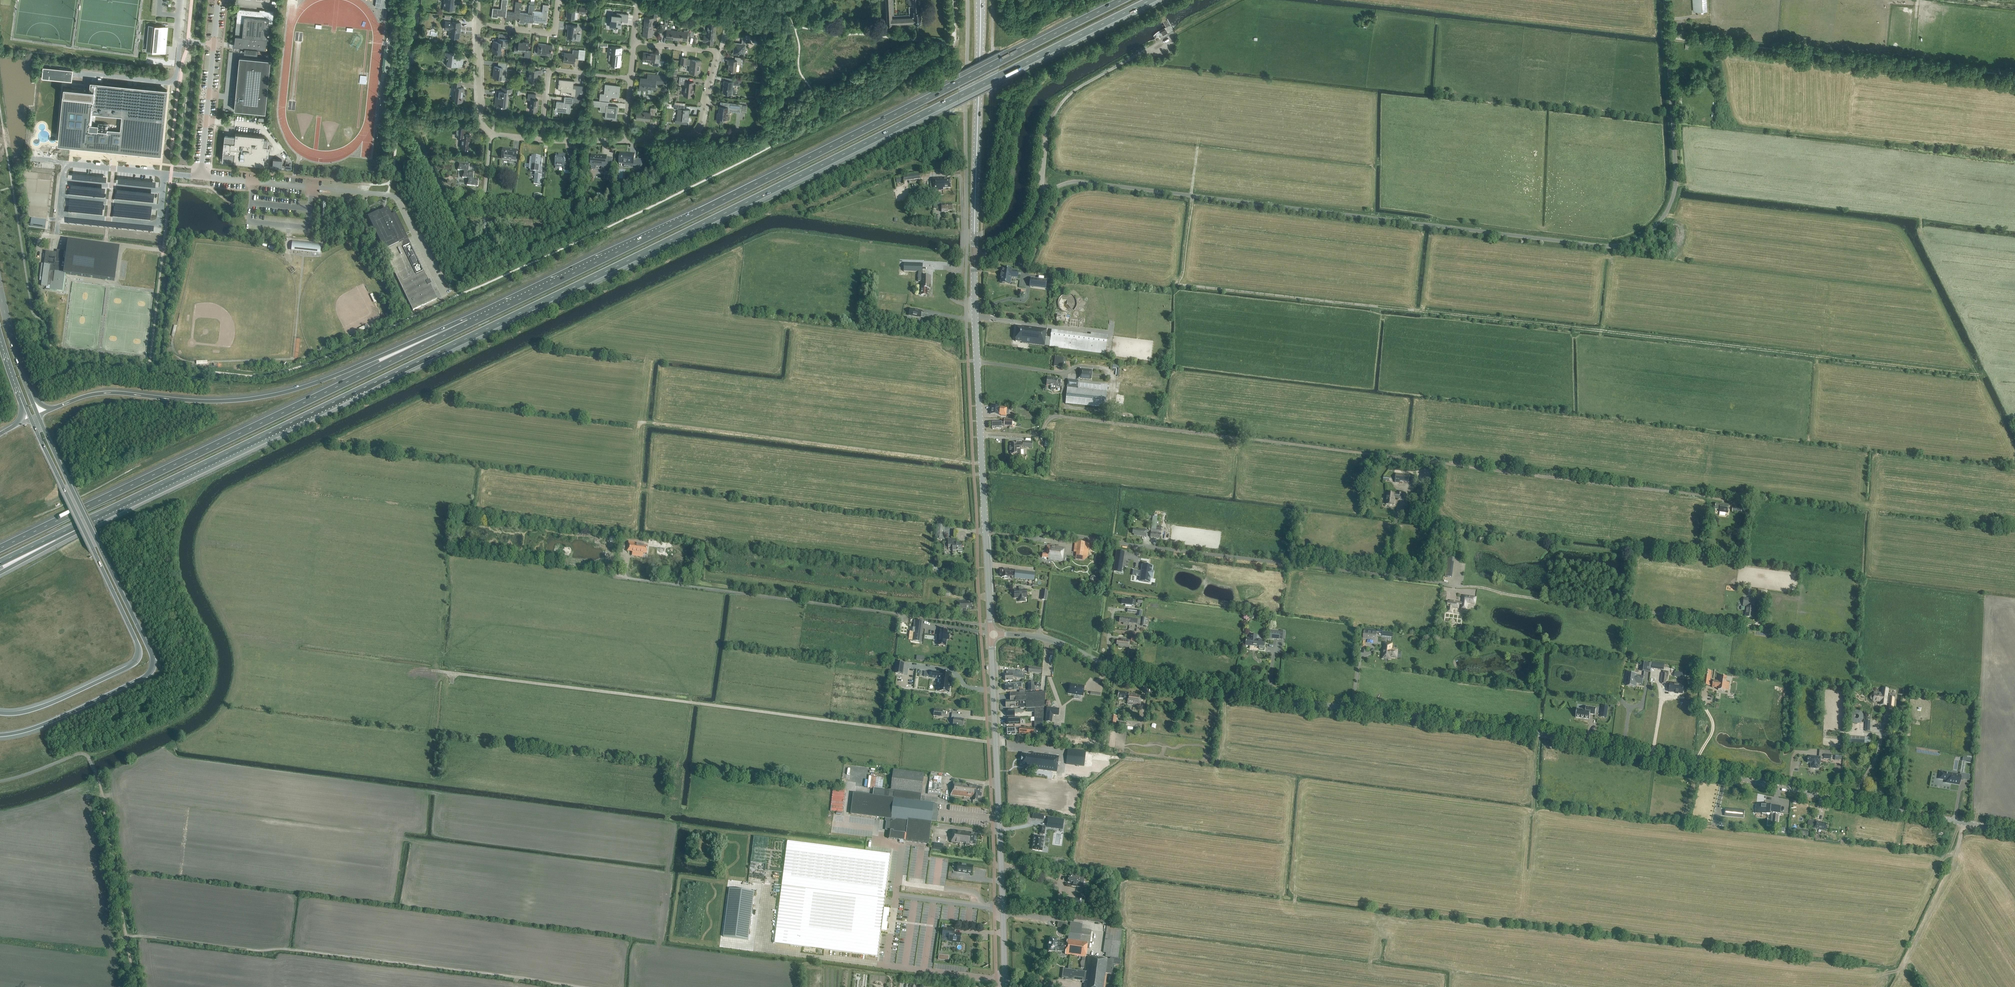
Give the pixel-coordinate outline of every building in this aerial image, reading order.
[(444,8),(454,9),(455,3),(454,3),(454,0),(444,0),(444,8)] [(507,11),(508,0),(502,0),(501,9),(493,8),(492,17),(498,17),(498,15),(506,16),(507,11)] [(892,23),(892,22),(914,21),(914,22),(921,22),(920,10),(918,10),(918,0),(908,0),(909,14),(894,15),(893,0),(886,0),(887,23),(892,23)] [(1693,11),(1707,11),(1706,0),(1693,0),(1693,11)] [(520,14),(522,2),(516,1),(515,12),(507,11),(506,16),(505,20),(512,20),(512,18),(519,19),(520,19),(520,14)] [(534,14),(535,5),(531,4),(529,4),(528,15),(520,14),(520,19),(519,19),(519,23),(525,23),(525,22),(533,23),(534,14)] [(547,22),(549,5),(543,4),(542,15),(534,14),(533,23),(539,23),(539,22),(547,22)] [(577,19),(578,12),(586,13),(586,7),(580,6),(579,8),(568,7),(567,18),(577,19)] [(266,49),(268,23),(273,23),(274,11),(264,10),(264,12),(263,12),(263,11),(262,11),(237,9),(234,46),(244,47),(244,52),(257,54),(258,48),(266,49)] [(645,17),(644,27),(653,27),(654,21),(656,21),(656,16),(661,16),(662,13),(654,12),(654,18),(645,17)] [(627,21),(628,14),(617,13),(617,15),(612,14),(611,17),(611,19),(610,26),(621,27),(622,20),(627,21)] [(701,22),(705,22),(705,25),(707,26),(706,32),(716,33),(717,23),(710,22),(711,18),(702,17),(701,22)] [(459,37),(460,22),(450,21),(450,22),(445,21),(445,29),(450,29),(449,36),(459,37)] [(668,28),(668,25),(668,22),(665,22),(664,25),(664,32),(667,32),(666,39),(676,40),(677,31),(671,30),(671,28),(668,28)] [(567,38),(576,39),(576,40),(580,40),(580,34),(577,34),(577,25),(567,24),(566,28),(569,28),(567,38)] [(164,45),(166,28),(166,27),(155,26),(151,26),(148,50),(153,51),(159,51),(164,52),(164,45)] [(654,30),(653,30),(653,27),(644,27),(643,35),(652,36),(652,33),(654,33),(654,30)] [(691,35),(691,30),(691,28),(688,27),(687,30),(684,30),(684,32),(677,31),(676,40),(686,41),(687,34),(691,35)] [(715,43),(716,33),(706,32),(706,35),(704,35),(703,42),(705,42),(715,43)] [(508,45),(508,40),(505,39),(506,35),(499,34),(498,42),(494,41),(492,52),(501,53),(501,47),(505,48),(506,47),(507,47),(507,46),(508,45)] [(750,42),(750,39),(742,38),(742,44),(735,43),(734,53),(744,54),(745,42),(750,42)] [(530,58),(531,50),(528,50),(529,42),(526,42),(526,43),(519,42),(519,46),(515,45),(514,51),(518,52),(518,50),(525,51),(524,57),(530,58)] [(551,54),(552,45),(539,43),(538,47),(535,47),(534,54),(538,54),(538,53),(551,54)] [(620,66),(622,54),(622,47),(622,48),(610,46),(610,54),(609,54),(609,60),(612,60),(612,65),(620,66)] [(579,58),(580,50),(573,50),(573,53),(565,52),(564,61),(575,62),(575,58),(579,58)] [(460,66),(461,58),(454,57),(454,52),(442,51),(442,56),(447,57),(446,65),(460,66)] [(659,66),(660,59),(655,58),(656,54),(643,53),(643,61),(652,62),(652,65),(659,66)] [(239,56),(234,110),(265,113),(270,59),(239,56)] [(700,73),(701,61),(690,59),(686,59),(687,58),(682,57),(681,63),(686,64),(686,62),(690,62),(689,72),(700,73)] [(741,64),(742,57),(735,57),(735,60),(729,59),(728,70),(736,71),(737,64),(741,64)] [(499,63),(499,67),(494,66),(493,77),(501,78),(501,79),(505,80),(506,74),(502,74),(503,69),(507,69),(507,64),(499,63)] [(71,81),(73,70),(43,67),(42,78),(71,81)] [(541,73),(542,70),(530,68),(529,82),(537,82),(538,73),(541,73)] [(665,76),(657,75),(648,74),(647,78),(641,77),(639,89),(647,90),(647,88),(655,89),(656,84),(664,85),(665,76)] [(680,76),(679,84),(685,84),(684,95),(692,96),(694,82),(688,81),(688,77),(680,76)] [(743,86),(743,81),(740,81),(740,79),(732,78),(731,82),(724,81),(723,92),(731,93),(732,84),(739,85),(743,86)] [(572,104),(573,101),(579,102),(579,98),(582,99),(583,89),(573,88),(574,80),(559,79),(558,89),(561,89),(561,91),(571,92),(571,96),(574,96),(573,98),(565,97),(564,102),(557,101),(555,111),(562,111),(570,112),(571,104),(572,104)] [(457,83),(457,80),(453,80),(452,89),(456,90),(455,101),(462,102),(464,87),(460,87),(460,83),(457,83)] [(64,86),(59,134),(71,135),(70,145),(105,148),(106,142),(113,143),(113,147),(118,147),(118,144),(161,148),(167,89),(91,82),(90,89),(64,86)] [(619,98),(620,85),(605,84),(604,93),(600,93),(599,100),(609,101),(610,97),(619,98)] [(507,106),(508,92),(512,92),(512,89),(502,88),(502,91),(496,90),(496,96),(498,97),(497,105),(507,106)] [(528,93),(528,96),(528,100),(531,100),(530,110),(537,111),(538,100),(535,99),(535,97),(536,97),(536,94),(528,93)] [(608,102),(601,101),(594,100),(594,103),(601,104),(600,111),(606,112),(605,118),(616,119),(617,112),(618,106),(608,105),(608,102)] [(718,112),(717,121),(723,122),(723,118),(728,119),(728,114),(727,113),(727,111),(734,111),(742,112),(742,111),(742,105),(743,104),(738,103),(721,102),(721,106),(719,106),(719,113),(718,112)] [(688,121),(690,109),(684,109),(685,105),(674,104),(673,108),(678,108),(676,119),(675,119),(675,123),(681,123),(686,123),(687,121),(688,121)] [(655,114),(655,108),(651,107),(650,113),(637,111),(636,119),(650,120),(650,114),(655,114)] [(455,133),(455,136),(462,136),(460,148),(469,148),(470,142),(469,142),(469,139),(469,140),(470,134),(465,134),(466,127),(456,126),(455,133)] [(232,136),(230,136),(230,134),(228,135),(226,135),(225,135),(225,136),(224,140),(225,140),(225,141),(223,141),(222,151),(223,151),(223,153),(222,159),(223,159),(223,160),(231,161),(233,161),(233,162),(263,165),(264,157),(263,157),(263,155),(268,156),(269,146),(267,146),(267,144),(267,140),(267,139),(264,139),(264,136),(235,133),(235,136),(232,136)] [(516,161),(517,151),(503,149),(502,159),(516,161)] [(642,168),(643,160),(634,159),(635,154),(628,153),(628,154),(620,154),(619,164),(624,165),(624,166),(642,168)] [(564,163),(565,161),(565,155),(556,154),(555,166),(564,167),(563,171),(573,172),(574,164),(564,163)] [(592,156),(591,166),(592,166),(591,169),(596,170),(596,167),(605,168),(605,171),(611,172),(612,161),(610,161),(610,158),(607,157),(607,156),(600,155),(600,156),(592,156)] [(544,185),(546,169),(541,169),(542,159),(541,159),(541,157),(532,156),(532,158),(530,158),(529,165),(527,165),(527,168),(529,168),(529,170),(530,170),(530,172),(535,172),(534,184),(544,185)] [(273,158),(272,166),(281,167),(282,159),(273,158)] [(478,187),(479,179),(473,179),(474,172),(469,171),(469,164),(458,163),(458,170),(463,171),(462,178),(468,179),(467,186),(478,187)] [(906,183),(919,181),(919,179),(922,178),(921,173),(905,176),(906,183)] [(943,189),(951,189),(950,179),(943,179),(942,178),(933,178),(933,182),(932,182),(933,191),(943,190),(943,189)] [(541,203),(542,195),(534,194),(533,202),(541,203)] [(951,210),(951,204),(941,205),(941,203),(933,202),(934,209),(938,209),(938,207),(941,207),(941,212),(947,211),(947,210),(951,210)] [(437,299),(408,239),(395,213),(390,215),(387,209),(386,210),(386,209),(384,209),(384,211),(380,213),(379,212),(368,217),(384,251),(413,311),(437,299)] [(321,243),(292,240),(291,249),(320,252),(321,243)] [(119,248),(69,241),(67,252),(57,251),(57,253),(55,253),(51,252),(46,251),(46,252),(44,264),(42,264),(40,278),(43,278),(42,286),(41,286),(48,287),(48,286),(50,286),(50,290),(56,290),(62,291),(61,291),(63,280),(64,280),(65,274),(114,281),(119,248)] [(921,279),(921,288),(921,295),(927,296),(927,288),(930,289),(930,288),(930,277),(922,276),(922,272),(923,264),(904,264),(904,272),(918,272),(918,279),(921,279)] [(1012,270),(1002,269),(1001,283),(1010,284),(1011,277),(1018,278),(1018,272),(1011,271),(1012,270)] [(1047,281),(1031,279),(1030,287),(1046,289),(1047,281)] [(910,309),(909,315),(924,318),(925,314),(921,314),(922,311),(910,309)] [(1064,325),(1065,316),(1057,315),(1056,324),(1064,325)] [(1105,354),(1107,339),(1051,332),(1050,338),(1046,338),(1047,329),(1024,326),(1024,327),(1017,326),(1015,342),(1022,342),(1022,343),(1105,354)] [(1063,362),(1066,363),(1066,359),(1055,357),(1054,366),(1062,368),(1063,362)] [(1080,369),(1079,379),(1091,380),(1092,370),(1080,369)] [(1047,386),(1051,386),(1050,389),(1051,390),(1052,391),(1054,391),(1055,390),(1056,390),(1056,387),(1060,387),(1061,380),(1057,380),(1051,379),(1051,378),(1047,377),(1047,386)] [(1078,381),(1067,380),(1067,387),(1065,404),(1105,408),(1108,386),(1078,383),(1078,381)] [(1135,398),(1139,411),(1146,410),(1142,396),(1135,398)] [(1006,417),(1007,408),(999,407),(991,406),(990,414),(1000,415),(1000,416),(1006,417)] [(1012,426),(1013,421),(1004,421),(1004,422),(1001,422),(992,423),(992,429),(1002,429),(1002,427),(1004,427),(1004,426),(1012,426)] [(1020,456),(1020,447),(1022,447),(1022,442),(1016,442),(1016,444),(1011,444),(1011,454),(1017,454),(1017,456),(1020,456)] [(1408,482),(1409,475),(1396,474),(1395,481),(1408,482)] [(1401,499),(1402,492),(1398,492),(1398,495),(1387,494),(1386,505),(1393,505),(1394,497),(1397,497),(1397,498),(1401,499)] [(1728,514),(1729,505),(1721,504),(1720,504),(1715,503),(1714,509),(1719,510),(1719,513),(1728,514)] [(1161,527),(1156,527),(1157,525),(1159,525),(1160,521),(1157,521),(1157,520),(1159,520),(1159,518),(1152,517),(1151,527),(1149,527),(1148,530),(1151,530),(1151,529),(1151,532),(1150,537),(1160,539),(1161,534),(1160,534),(1161,527)] [(944,540),(945,525),(935,524),(935,527),(936,528),(935,539),(944,540)] [(1743,534),(1744,530),(1739,530),(1739,526),(1737,526),(1737,530),(1733,529),(1732,535),(1742,536),(1742,534),(1743,534)] [(961,548),(961,545),(956,545),(955,540),(948,540),(948,550),(952,550),(953,551),(958,551),(958,552),(962,552),(962,548),(961,548)] [(627,551),(646,554),(647,546),(644,546),(644,543),(629,541),(627,551)] [(1075,553),(1075,556),(1084,557),(1084,554),(1086,542),(1077,541),(1075,553)] [(1062,561),(1064,548),(1047,546),(1046,554),(1042,553),(1042,558),(1048,559),(1048,560),(1062,561)] [(1122,567),(1124,552),(1117,551),(1114,571),(1121,572),(1122,567)] [(1452,577),(1454,562),(1447,561),(1445,577),(1452,577)] [(1143,566),(1141,581),(1151,582),(1151,578),(1153,578),(1154,571),(1152,571),(1153,567),(1143,566)] [(1012,570),(1000,571),(1000,572),(999,572),(1000,574),(1000,575),(1002,575),(1002,578),(1004,577),(1004,579),(1008,579),(1008,577),(1015,577),(1015,571),(1012,571),(1012,570)] [(1036,573),(1030,572),(1015,571),(1015,577),(1014,579),(1035,581),(1036,573)] [(1015,591),(1014,591),(1015,598),(1019,598),(1019,601),(1020,602),(1021,602),(1022,602),(1023,601),(1024,601),(1024,598),(1027,598),(1026,590),(1023,590),(1023,588),(1019,588),(1019,590),(1015,590),(1015,591)] [(1450,600),(1450,602),(1448,601),(1448,602),(1447,606),(1448,606),(1447,612),(1452,613),(1452,608),(1458,609),(1459,604),(1461,604),(1461,609),(1466,610),(1467,603),(1471,603),(1475,604),(1476,597),(1472,596),(1463,595),(1462,602),(1459,602),(1450,600)] [(1135,606),(1136,601),(1132,601),(1132,599),(1128,599),(1127,600),(1122,600),(1122,604),(1125,605),(1125,606),(1131,607),(1132,606),(1135,606)] [(1753,618),(1755,600),(1744,599),(1743,606),(1747,606),(1746,610),(1745,610),(1745,615),(1746,615),(1746,617),(1753,618)] [(966,609),(972,609),(972,602),(966,602),(966,601),(957,602),(957,610),(966,610),(966,609)] [(920,642),(923,622),(915,621),(913,641),(920,642)] [(948,631),(940,630),(938,646),(946,647),(946,640),(949,641),(950,634),(947,634),(948,631)] [(1284,640),(1285,632),(1281,631),(1281,633),(1280,633),(1280,631),(1270,630),(1269,639),(1279,640),(1279,639),(1284,640)] [(1263,649),(1264,640),(1256,639),(1256,635),(1249,634),(1249,635),(1250,635),(1249,638),(1246,638),(1245,645),(1250,646),(1256,646),(1259,647),(1259,649),(1263,649)] [(1129,648),(1130,641),(1122,640),(1122,641),(1117,640),(1116,645),(1118,645),(1118,646),(1129,648)] [(1383,653),(1382,658),(1390,659),(1390,657),(1396,658),(1396,656),(1397,656),(1397,652),(1397,650),(1391,650),(1391,644),(1387,644),(1387,645),(1384,645),(1383,650),(1384,650),(1383,653)] [(896,662),(894,674),(902,675),(904,663),(896,662)] [(1652,664),(1643,663),(1642,666),(1645,666),(1644,672),(1650,673),(1652,664)] [(1682,673),(1679,673),(1680,669),(1676,669),(1676,672),(1674,672),(1674,673),(1675,673),(1675,676),(1682,677),(1682,673)] [(1008,672),(1007,672),(1007,675),(1005,675),(1005,681),(1013,681),(1012,677),(1023,678),(1023,680),(1029,681),(1029,676),(1024,676),(1024,673),(1008,671),(1008,672)] [(1705,671),(1703,685),(1709,686),(1710,681),(1710,679),(1711,672),(1705,671)] [(936,673),(932,672),(932,678),(935,678),(940,679),(939,691),(949,693),(951,674),(943,673),(941,673),(941,674),(936,673)] [(1643,685),(1644,676),(1643,677),(1636,676),(1636,675),(1637,675),(1627,673),(1627,674),(1629,674),(1628,677),(1627,677),(1626,683),(1627,683),(1627,686),(1625,686),(1635,688),(1636,683),(1639,683),(1642,683),(1642,685),(1643,685)] [(1712,686),(1712,688),(1714,688),(1714,687),(1716,687),(1716,688),(1718,689),(1718,690),(1725,691),(1725,690),(1728,691),(1729,683),(1726,683),(1726,682),(1727,677),(1721,676),(1720,681),(1719,681),(1719,682),(1713,681),(1712,686)] [(1662,684),(1661,689),(1667,689),(1667,688),(1669,689),(1669,692),(1676,693),(1678,693),(1678,694),(1678,693),(1682,694),(1683,690),(1683,689),(1684,685),(1668,683),(1668,679),(1662,679),(1662,682),(1662,684)] [(1083,696),(1084,687),(1071,685),(1070,694),(1083,696)] [(1870,698),(1870,699),(1871,700),(1872,700),(1872,701),(1873,701),(1882,703),(1881,704),(1886,705),(1887,702),(1890,703),(1889,709),(1893,710),(1894,699),(1895,700),(1896,695),(1889,695),(1889,698),(1887,697),(1888,689),(1882,688),(1881,695),(1874,694),(1874,695),(1873,695),(1872,695),(1871,696),(1870,697),(1870,698)] [(1015,707),(1020,707),(1020,709),(1030,708),(1031,710),(1034,710),(1034,712),(1044,712),(1045,692),(1010,694),(1010,701),(1006,701),(1006,707),(1011,707),(1011,708),(1015,708),(1015,707)] [(1129,699),(1128,704),(1140,706),(1142,695),(1121,692),(1118,692),(1118,698),(1120,698),(1129,699)] [(1577,709),(1576,718),(1589,720),(1590,714),(1595,715),(1596,708),(1586,707),(1585,710),(1577,709)] [(1863,714),(1851,711),(1849,721),(1861,724),(1863,714)] [(963,726),(964,720),(960,719),(960,715),(952,714),(951,721),(954,721),(953,725),(963,726)] [(1125,730),(1126,723),(1119,722),(1118,726),(1116,726),(1117,717),(1111,716),(1109,728),(1125,730)] [(1042,730),(1043,719),(1034,719),(1034,729),(1042,730)] [(1084,766),(1086,751),(1068,749),(1066,764),(1084,766)] [(1057,772),(1059,756),(1031,753),(1031,755),(1022,754),(1021,766),(1023,766),(1023,767),(1026,767),(1029,767),(1029,769),(1057,772)] [(1808,758),(1807,763),(1810,764),(1810,765),(1811,765),(1810,769),(1817,770),(1818,769),(1819,770),(1820,766),(1821,758),(1819,758),(1810,757),(1810,758),(1808,758)] [(938,805),(933,804),(933,803),(920,802),(921,794),(924,774),(893,770),(892,779),(891,790),(884,790),(884,797),(853,793),(851,814),(884,818),(887,819),(885,830),(889,831),(888,839),(906,841),(906,842),(929,844),(931,823),(931,821),(937,821),(938,812),(937,812),(938,805)] [(1060,777),(1058,776),(1059,773),(1052,772),(1051,784),(1059,785),(1060,777)] [(1941,773),(1940,778),(1946,780),(1946,781),(1951,782),(1951,783),(1959,784),(1960,779),(1963,780),(1964,774),(1960,773),(1960,776),(1941,773)] [(941,796),(942,784),(933,783),(934,777),(930,776),(928,794),(941,796)] [(981,797),(982,788),(977,787),(977,786),(953,783),(952,786),(951,795),(973,798),(973,801),(977,801),(978,797),(981,797)] [(843,813),(846,790),(834,788),(831,812),(843,813)] [(1780,806),(1756,804),(1755,814),(1771,815),(1770,826),(1776,826),(1776,825),(1777,825),(1778,816),(1776,815),(1776,814),(1779,814),(1780,806)] [(1809,821),(1808,826),(1815,828),(1814,828),(1824,830),(1824,829),(1826,830),(1828,824),(1826,823),(1823,822),(1822,823),(1821,822),(1816,821),(1816,822),(1809,821)] [(1044,835),(1046,827),(1040,826),(1039,834),(1040,834),(1040,837),(1034,836),(1032,850),(1042,851),(1044,837),(1043,837),(1044,835)] [(975,845),(977,834),(971,834),(971,832),(952,830),(951,843),(960,844),(960,843),(966,843),(965,845),(970,845),(970,844),(975,845)] [(788,841),(775,943),(826,950),(878,956),(881,930),(883,918),(884,908),(885,899),(891,854),(865,851),(856,850),(826,846),(802,843),(788,841)] [(972,874),(973,866),(958,864),(958,868),(957,872),(972,874)] [(1083,885),(1084,877),(1078,877),(1078,876),(1078,875),(1072,874),(1072,877),(1071,876),(1071,877),(1068,877),(1068,883),(1072,883),(1072,886),(1078,887),(1078,883),(1079,883),(1079,884),(1083,885)] [(754,892),(729,889),(723,937),(748,940),(754,892)] [(1063,897),(1062,903),(1081,906),(1082,894),(1076,893),(1076,899),(1063,897)] [(1111,919),(1107,919),(1107,918),(1072,914),(1071,919),(1103,923),(1103,924),(1107,925),(1103,952),(1106,952),(1105,957),(1110,958),(1110,960),(1109,960),(1107,974),(1112,974),(1113,963),(1120,964),(1121,959),(1118,958),(1120,942),(1119,942),(1120,931),(1113,930),(1114,920),(1111,919)] [(1050,939),(1049,944),(1049,946),(1048,951),(1055,952),(1055,951),(1065,952),(1065,954),(1086,957),(1087,948),(1089,949),(1091,930),(1082,929),(1082,924),(1070,922),(1068,940),(1067,940),(1066,942),(1057,941),(1057,940),(1054,939),(1050,939)] [(960,943),(961,934),(954,933),(955,930),(944,929),(943,936),(950,937),(949,941),(960,943)] [(1107,974),(1109,960),(1087,957),(1085,972),(1071,970),(1068,970),(1063,969),(1062,978),(1084,981),(1083,986),(1105,986),(1107,974)]
